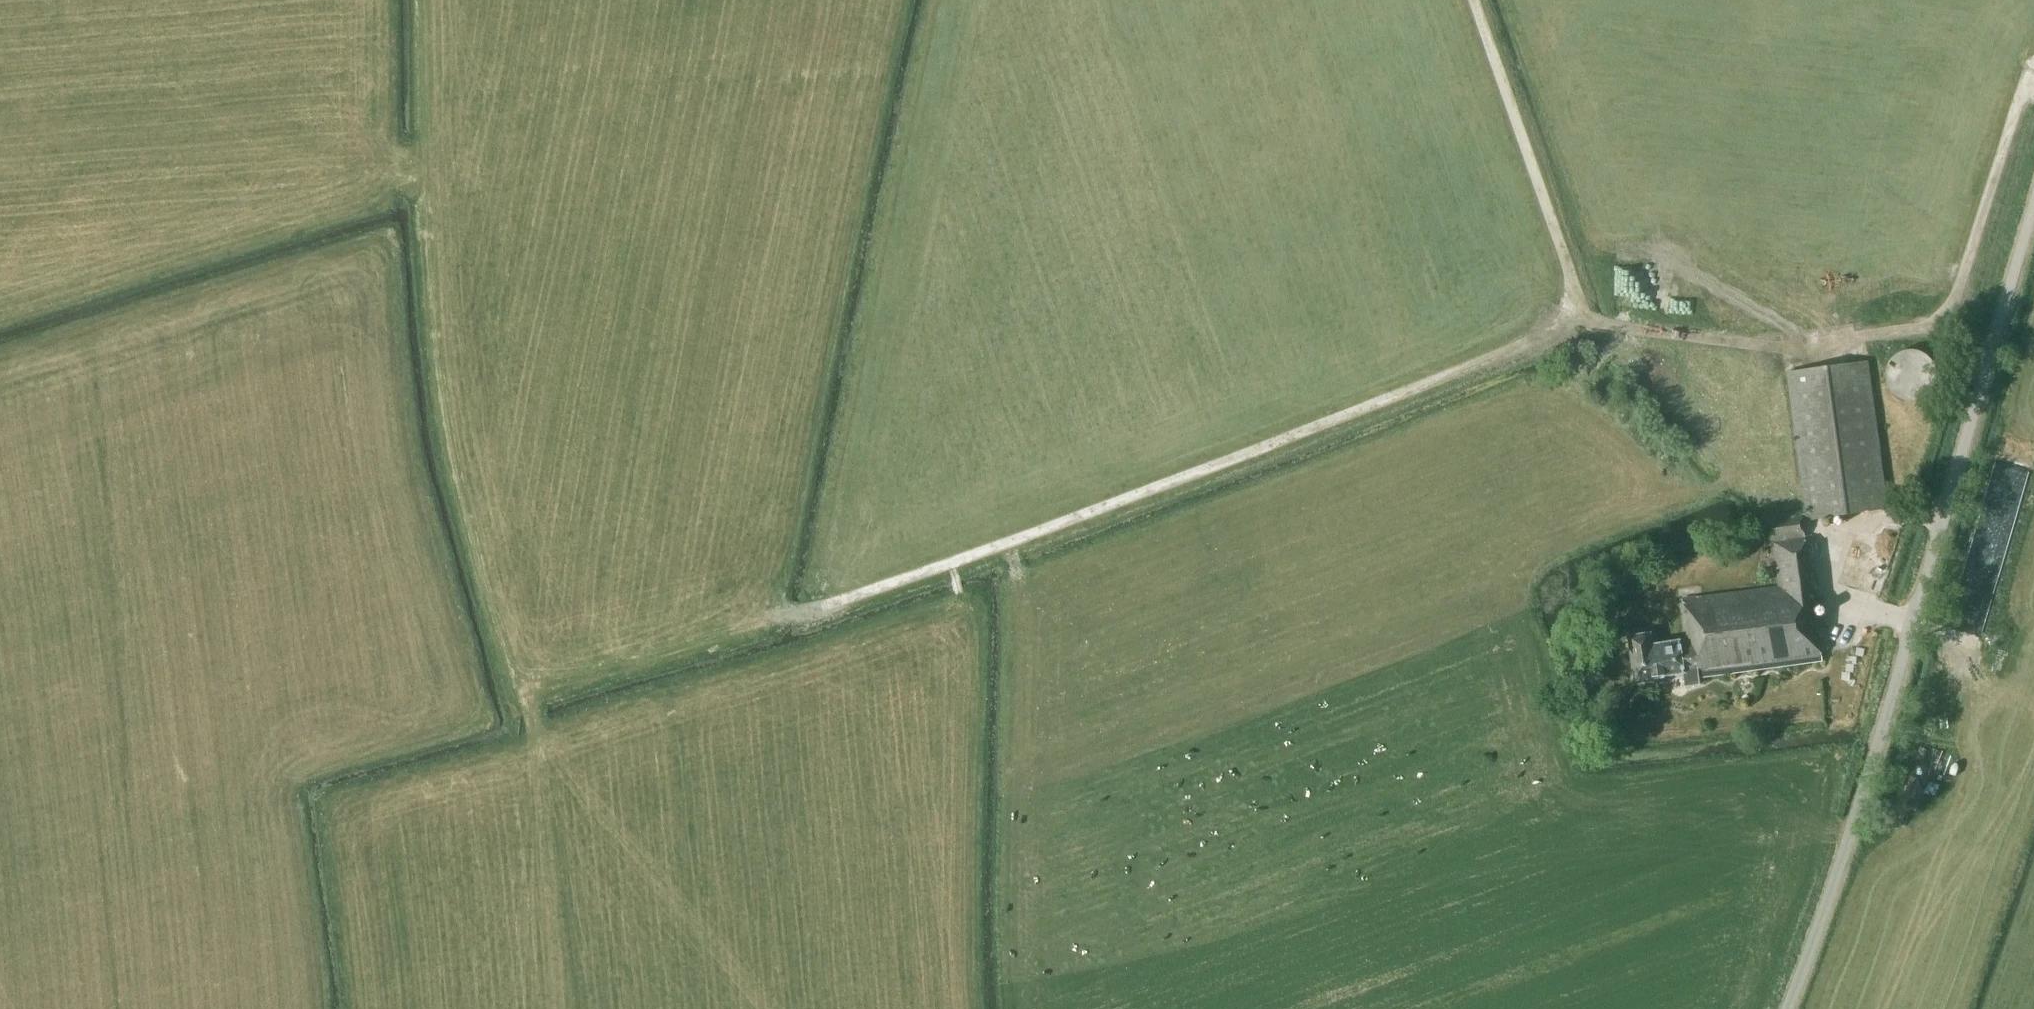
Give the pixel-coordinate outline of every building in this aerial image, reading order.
[(1886,381),(1915,397),(1936,360),(1906,344),(1886,381)] [(1791,368),(1809,517),(1893,507),(1874,358),(1791,368)] [(2018,529),(2029,467),(1996,461),(1985,523),(2018,529)] [(1807,519),(1806,514),(1763,520),(1766,543),(1772,542),(1779,589),(1683,603),(1688,638),(1653,643),(1651,632),(1629,635),(1635,680),(1684,673),(1686,685),(1700,684),(1699,678),(1822,660),(1803,519),(1807,519)]
